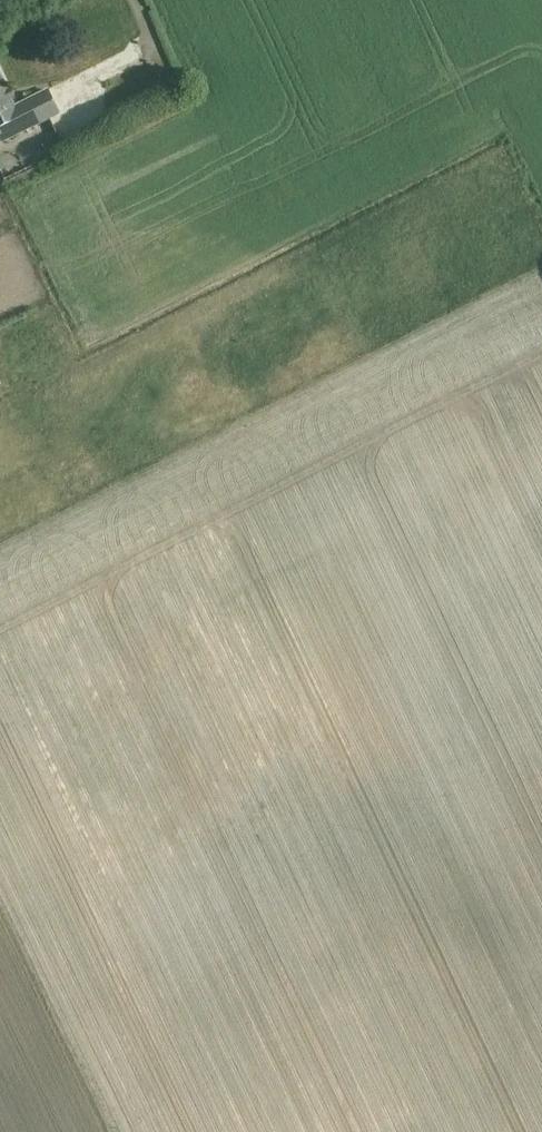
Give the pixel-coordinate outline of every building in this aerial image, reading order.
[(0,76),(0,145),(59,116),(48,93),(14,109),(5,91),(7,90),(0,76)]
